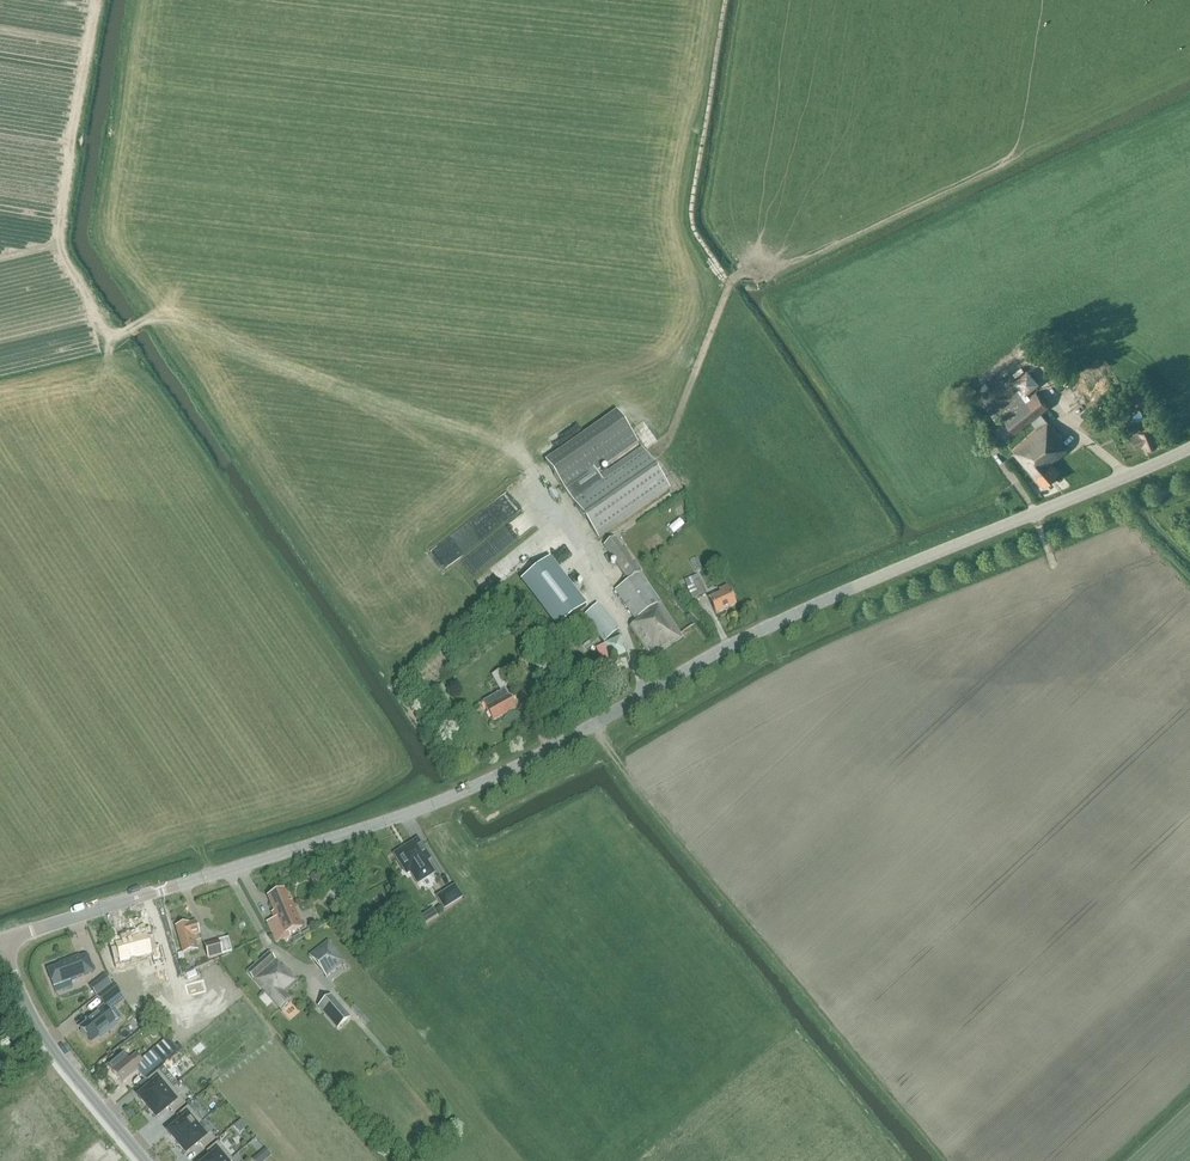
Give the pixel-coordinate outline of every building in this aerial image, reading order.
[(1015,365),(1001,373),(1006,381),(1020,373),(1015,365)] [(1003,381),(984,395),(1000,415),(1015,433),(1029,421),(1035,428),(1011,450),(1043,486),(1058,473),(1051,464),(1067,451),(1060,443),(1063,440),(1041,413),(1047,407),(1035,392),(1025,401),(1017,390),(1013,394),(1004,383),(1003,381)] [(984,394),(978,398),(995,419),(1000,415),(984,395),(984,394)] [(567,493),(638,443),(616,412),(545,462),(567,493)] [(1143,418),(1131,423),(1134,432),(1147,427),(1143,418)] [(1139,433),(1132,436),(1136,447),(1144,444),(1146,449),(1157,444),(1151,427),(1138,432),(1139,433)] [(596,472),(567,493),(570,497),(577,507),(599,538),(669,488),(647,457),(641,448),(600,477),(599,476),(596,472)] [(531,549),(542,536),(535,529),(523,543),(531,549)] [(429,548),(439,561),(458,547),(449,534),(429,548)] [(661,608),(615,541),(614,539),(603,546),(627,583),(615,591),(636,623),(630,628),(651,660),(682,640),(661,608)] [(488,553),(486,550),(488,549),(481,541),(465,554),(470,561),(478,554),(482,558),(488,553)] [(512,562),(525,558),(521,547),(508,551),(512,562)] [(549,560),(518,582),(554,631),(585,608),(549,560)] [(685,580),(692,599),(706,594),(701,580),(700,580),(698,575),(685,580)] [(716,616),(734,607),(725,587),(718,591),(720,596),(709,600),(716,616)] [(599,637),(604,643),(618,631),(596,605),(582,617),(597,634),(588,642),(591,645),(599,637)] [(628,653),(621,637),(604,644),(611,661),(628,653)] [(491,675),(499,690),(511,684),(508,677),(521,671),(516,662),(504,668),(491,675)] [(508,696),(504,690),(482,702),(493,721),(516,709),(508,696)] [(417,841),(395,855),(407,873),(409,871),(418,884),(434,873),(426,861),(429,859),(417,841)] [(313,869),(310,876),(319,879),(322,873),(313,869)] [(455,886),(437,897),(444,909),(462,898),(455,886)] [(289,932),(302,927),(292,902),(288,903),(282,890),(268,896),(275,912),(272,913),(274,919),(266,923),(275,944),(291,937),(289,932)] [(198,950),(194,936),(199,935),(195,922),(189,924),(176,927),(183,954),(198,950)] [(346,939),(352,935),(347,926),(341,929),(346,939)] [(153,946),(149,933),(135,937),(135,939),(117,943),(122,962),(155,954),(156,960),(165,958),(162,943),(153,946)] [(327,975),(344,961),(327,941),(310,954),(327,975)] [(218,942),(205,945),(208,959),(221,956),(218,942)] [(285,993),(297,982),(282,965),(281,966),(268,952),(246,971),(282,1012),(293,1002),(285,993)] [(60,966),(47,971),(53,987),(94,972),(88,955),(80,958),(80,957),(80,956),(70,959),(71,960),(71,962),(60,966)] [(104,976),(90,987),(96,996),(111,985),(104,976)] [(152,982),(138,983),(138,992),(153,991),(152,982)] [(96,1016),(80,1028),(81,1030),(81,1033),(84,1037),(87,1037),(91,1042),(99,1036),(101,1038),(116,1026),(114,1024),(121,1018),(114,1009),(124,1001),(112,985),(97,997),(104,1006),(94,1014),(96,1016)] [(351,1018),(331,996),(318,1008),(338,1030),(351,1018)] [(141,1060),(137,1054),(128,1061),(128,1060),(127,1061),(123,1055),(122,1054),(107,1066),(108,1067),(113,1072),(113,1073),(123,1085),(138,1072),(144,1080),(179,1051),(168,1038),(141,1060)] [(138,1097),(147,1108),(172,1087),(158,1071),(147,1080),(152,1086),(138,1097)] [(172,1087),(147,1108),(156,1118),(169,1107),(174,1113),(186,1103),(172,1087)] [(196,1127),(196,1128),(202,1123),(188,1106),(177,1116),(181,1122),(168,1133),(177,1143),(196,1127)] [(204,1137),(196,1128),(196,1127),(177,1143),(185,1154),(199,1143),(204,1148),(215,1139),(210,1132),(204,1137)] [(232,1159),(218,1142),(206,1151),(211,1157),(207,1160),(229,1160),(232,1159)] [(266,1150),(261,1155),(266,1160),(271,1156),(266,1150)]
